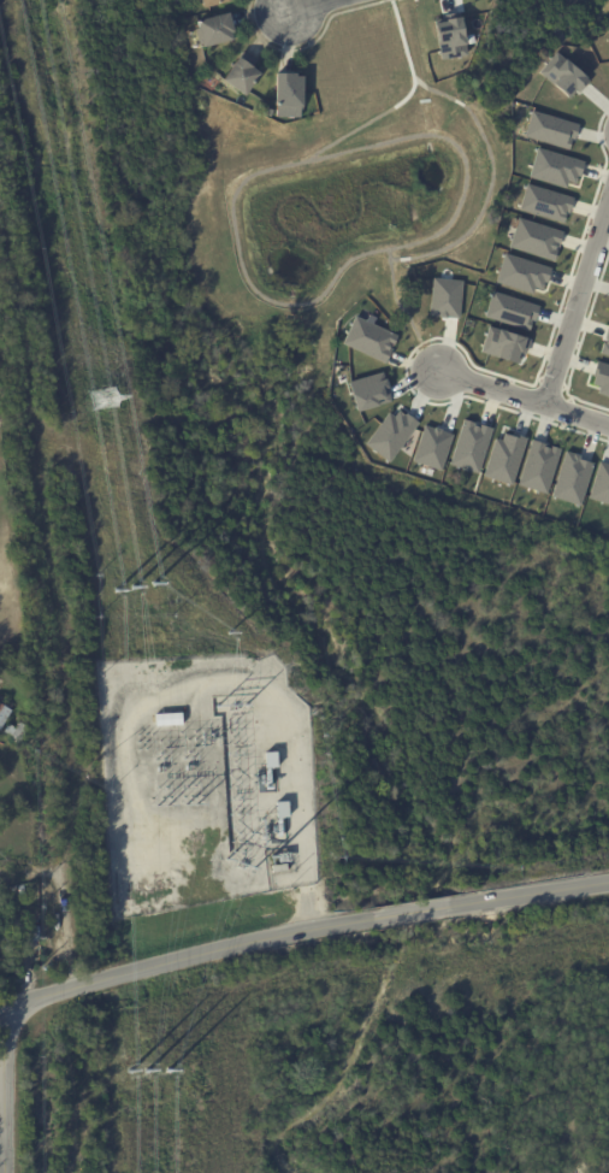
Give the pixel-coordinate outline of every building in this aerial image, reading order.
[(203,11),(200,0),(229,0),(230,4),(203,11)] [(229,16),(233,35),(231,35),(232,43),(203,51),(203,49),(200,49),(195,31),(197,30),(196,24),(229,16)] [(439,58),(433,23),(444,20),(443,19),(459,17),(465,54),(439,58)] [(555,51),(589,79),(578,92),(575,89),(568,98),(537,72),(555,51)] [(244,54),(256,63),(252,69),(255,71),(254,72),(260,77),(244,99),(223,83),(243,53),(244,54)] [(278,76),(296,76),(295,78),(302,78),(302,110),(274,110),(276,76),(278,76)] [(522,136),(531,110),(578,124),(574,138),(568,137),(568,138),(570,140),(567,149),(522,136)] [(536,148),(585,161),(580,178),(575,177),(574,183),(566,181),(564,187),(528,177),(536,148)] [(525,183),(573,198),(568,213),(564,212),(562,223),(518,210),(525,183)] [(516,217),(562,231),(552,261),(507,247),(516,217)] [(503,253),(551,267),(545,284),(543,283),(540,288),(532,285),(531,293),(495,282),(503,253)] [(432,277),(462,281),(459,318),(445,317),(445,318),(438,317),(438,316),(428,316),(432,277)] [(491,291),(538,306),(534,322),(530,320),(527,330),(484,317),(491,291)] [(353,316),(397,335),(384,364),(339,343),(353,316)] [(608,323),(608,356),(598,353),(608,323)] [(486,325),(528,340),(524,354),(520,353),(516,364),(479,352),(486,325)] [(591,376),(593,377),(591,384),(598,387),(596,393),(608,397),(608,365),(596,361),(591,376)] [(390,401),(385,388),(386,388),(384,378),(383,379),(382,372),(347,382),(356,412),(390,401)] [(386,462),(418,423),(406,413),(403,414),(397,411),(394,417),(388,412),(363,444),(386,462)] [(462,419),(449,465),(477,473),(490,428),(477,424),(477,426),(472,425),(473,423),(462,419)] [(441,470),(412,461),(424,425),(433,428),(433,426),(441,429),(439,430),(451,434),(441,470)] [(510,484),(525,438),(510,434),(510,435),(503,434),(501,440),(493,437),(481,476),(510,484)] [(545,493),(560,449),(548,446),(548,448),(543,447),(544,443),(531,440),(516,484),(545,493)] [(578,506),(549,496),(564,450),(579,455),(578,459),(592,464),(578,506)] [(598,461),(608,465),(608,505),(586,499),(598,461)] [(12,711),(0,730),(0,696),(13,703),(10,711),(12,711)] [(155,715),(182,713),(183,726),(156,727),(155,715)] [(264,720),(270,719),(276,719),(277,743),(268,743),(268,744),(265,744),(265,743),(264,743),(264,720)] [(20,742),(19,741),(18,744),(11,742),(12,739),(2,733),(6,726),(10,727),(10,726),(14,727),(13,729),(14,730),(16,727),(17,724),(18,725),(18,723),(28,727),(20,742)] [(266,753),(277,753),(278,768),(266,770),(266,753)] [(272,866),(279,866),(277,855),(291,853),(294,866),(286,867),(288,872),(273,874),(272,866)] [(279,882),(289,880),(290,888),(280,889),(279,882)] [(39,943),(26,943),(26,927),(40,927),(40,943),(39,943)]
